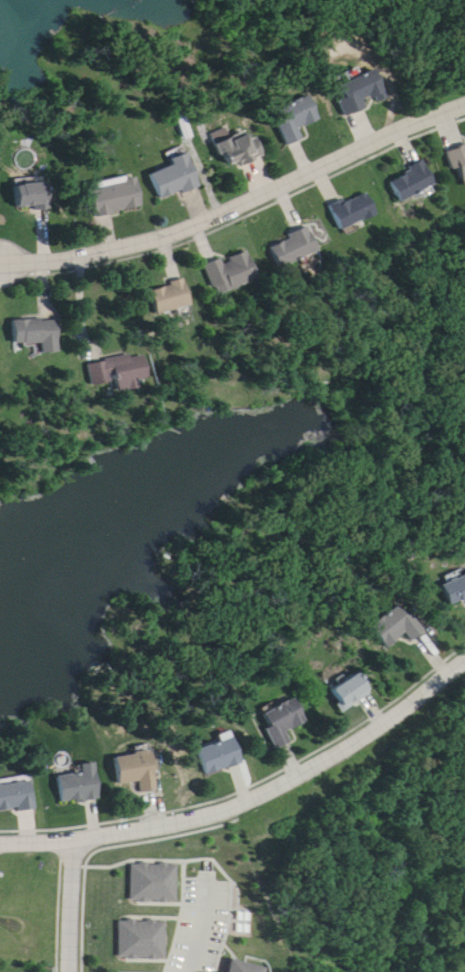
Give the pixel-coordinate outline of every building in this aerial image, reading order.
[(343,100),(339,102),(344,117),(387,103),(377,72),(338,84),(343,100)] [(287,148),(305,140),(301,129),(320,121),(309,97),(281,108),(286,121),(278,125),(287,148)] [(229,169),(240,163),(243,169),(265,157),(249,127),(216,145),(229,169)] [(460,170),(464,182),(464,149),(448,155),(454,172),(460,170)] [(152,176),(161,202),(201,188),(189,154),(172,161),(174,167),(152,176)] [(439,187),(425,162),(390,182),(404,206),(439,187)] [(137,177),(90,187),(96,218),(144,208),(137,177)] [(332,209),(342,232),(380,217),(370,193),(332,209)] [(272,249),(285,271),(322,250),(310,228),(272,249)] [(235,290),(261,282),(252,252),(207,266),(215,290),(233,285),(235,290)] [(160,316),(195,307),(188,281),(153,291),(160,316)] [(14,321),(15,348),(43,347),(44,355),(61,354),(60,319),(14,321)] [(90,365),(95,388),(119,383),(121,393),(141,389),(140,382),(151,380),(146,354),(90,365)] [(442,586),(452,610),(464,605),(464,577),(442,586)] [(406,635),(414,643),(425,632),(399,604),(371,630),(389,650),(406,635)] [(345,714),(373,694),(359,674),(331,694),(345,714)] [(277,751),(293,744),(288,733),(308,724),(297,700),(261,716),(277,751)] [(207,778),(244,764),(235,738),(198,752),(207,778)] [(120,786),(140,783),(142,794),(159,791),(153,753),(115,759),(120,786)] [(62,805),(101,801),(98,764),(82,766),(83,775),(59,777),(62,805)] [(36,809),(32,782),(0,786),(0,814),(36,809)] [(176,887),(132,886),(133,850),(177,852),(176,887)] [(164,907),(122,906),(121,943),(163,944),(164,907)] [(264,958),(260,971),(216,971),(224,946),(264,958)]
